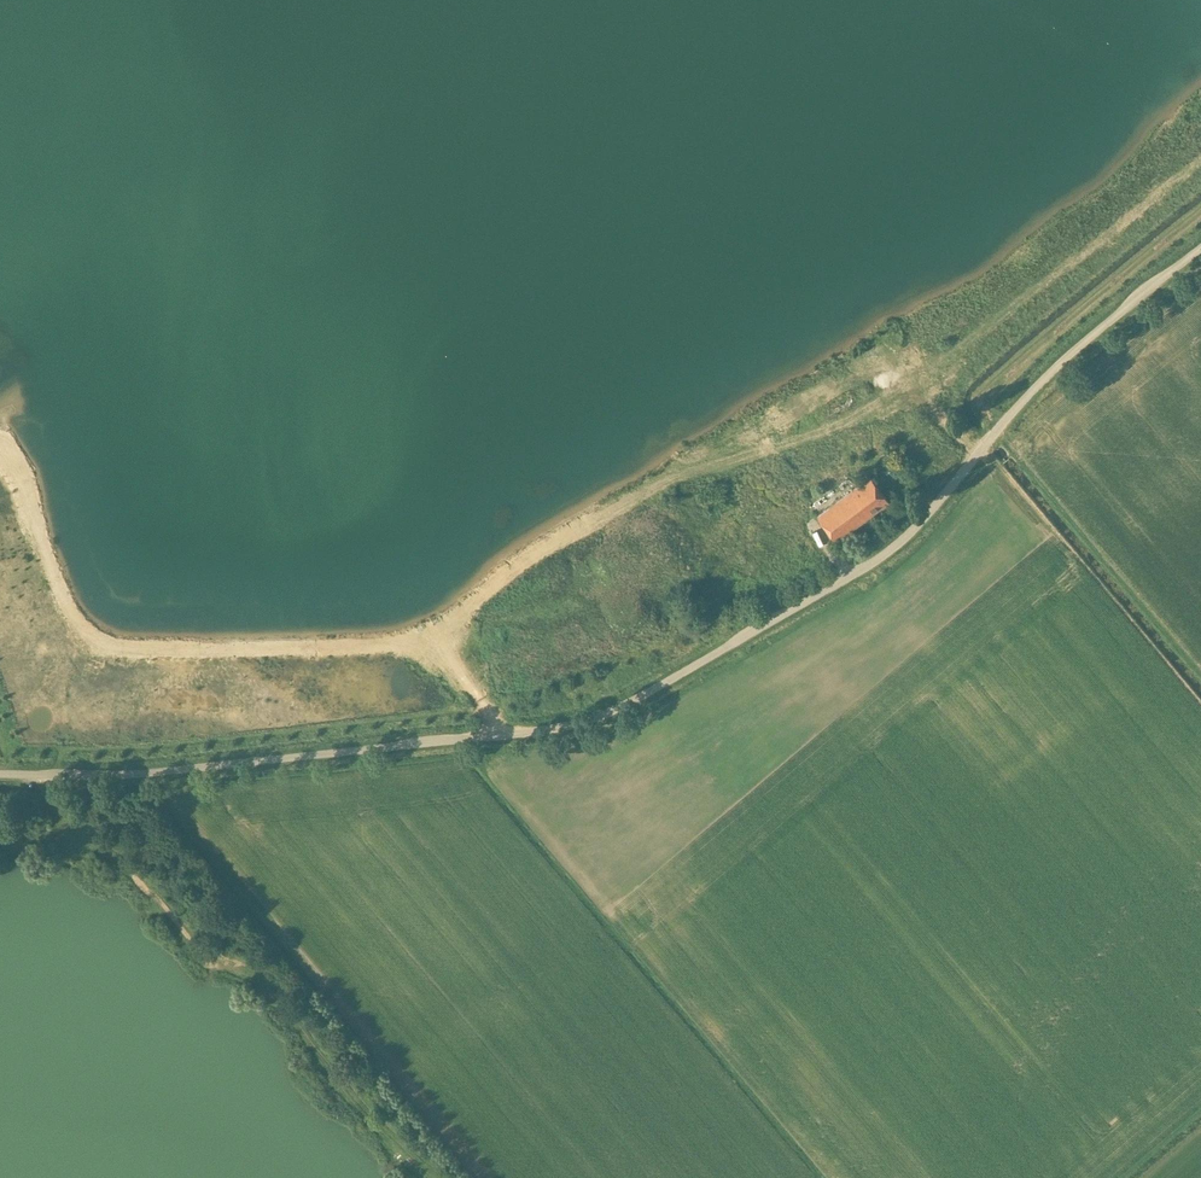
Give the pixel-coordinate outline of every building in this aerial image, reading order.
[(888,501),(870,477),(817,516),(836,541),(888,501)]
